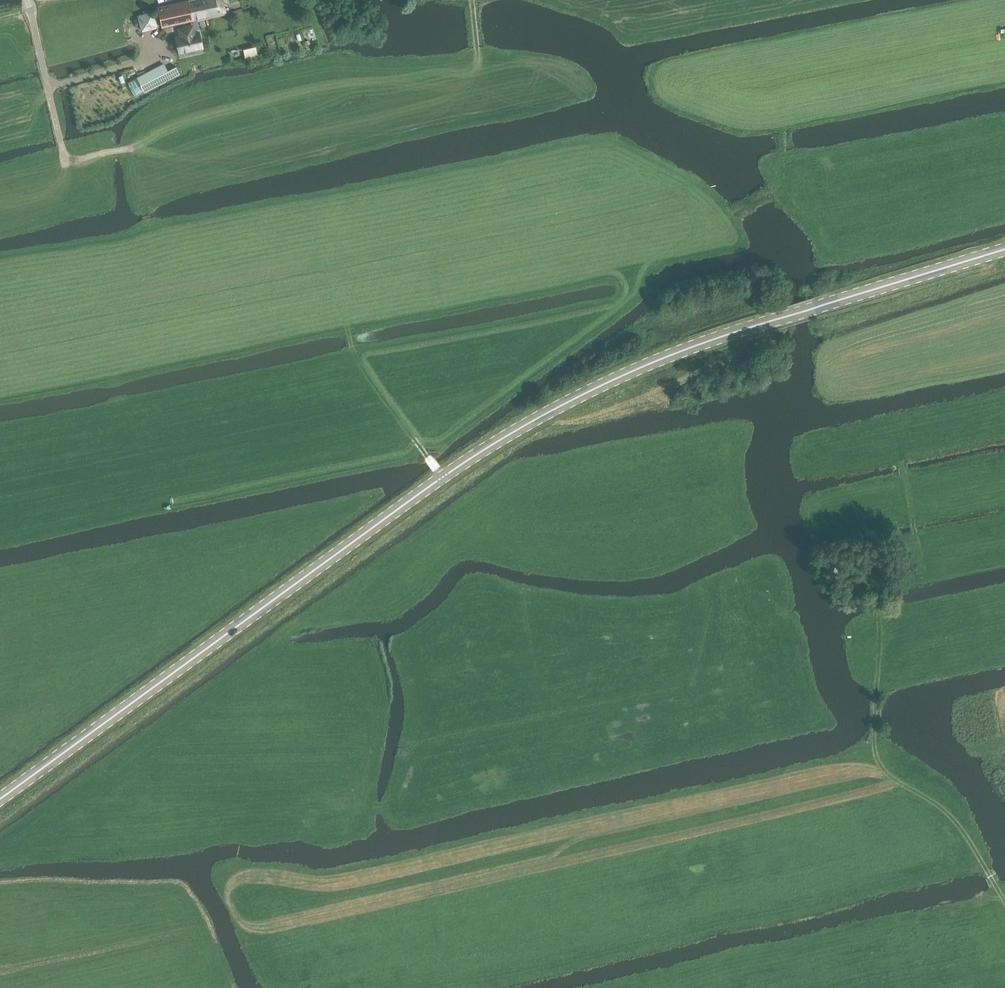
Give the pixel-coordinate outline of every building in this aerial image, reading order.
[(191,21),(193,20),(188,0),(186,0),(157,6),(161,27),(191,21)] [(193,20),(193,21),(197,20),(226,14),(226,13),(229,12),(228,8),(225,9),(223,0),(188,0),(193,20)] [(140,31),(158,27),(153,10),(136,15),(140,31)] [(198,27),(197,20),(193,21),(193,20),(191,21),(192,26),(179,29),(179,31),(181,30),(183,37),(176,39),(175,39),(180,58),(202,53),(198,32),(197,33),(193,34),(192,30),(197,29),(198,27)] [(257,56),(255,47),(242,50),(245,59),(257,56)] [(179,74),(175,66),(140,84),(144,92),(179,74)]
